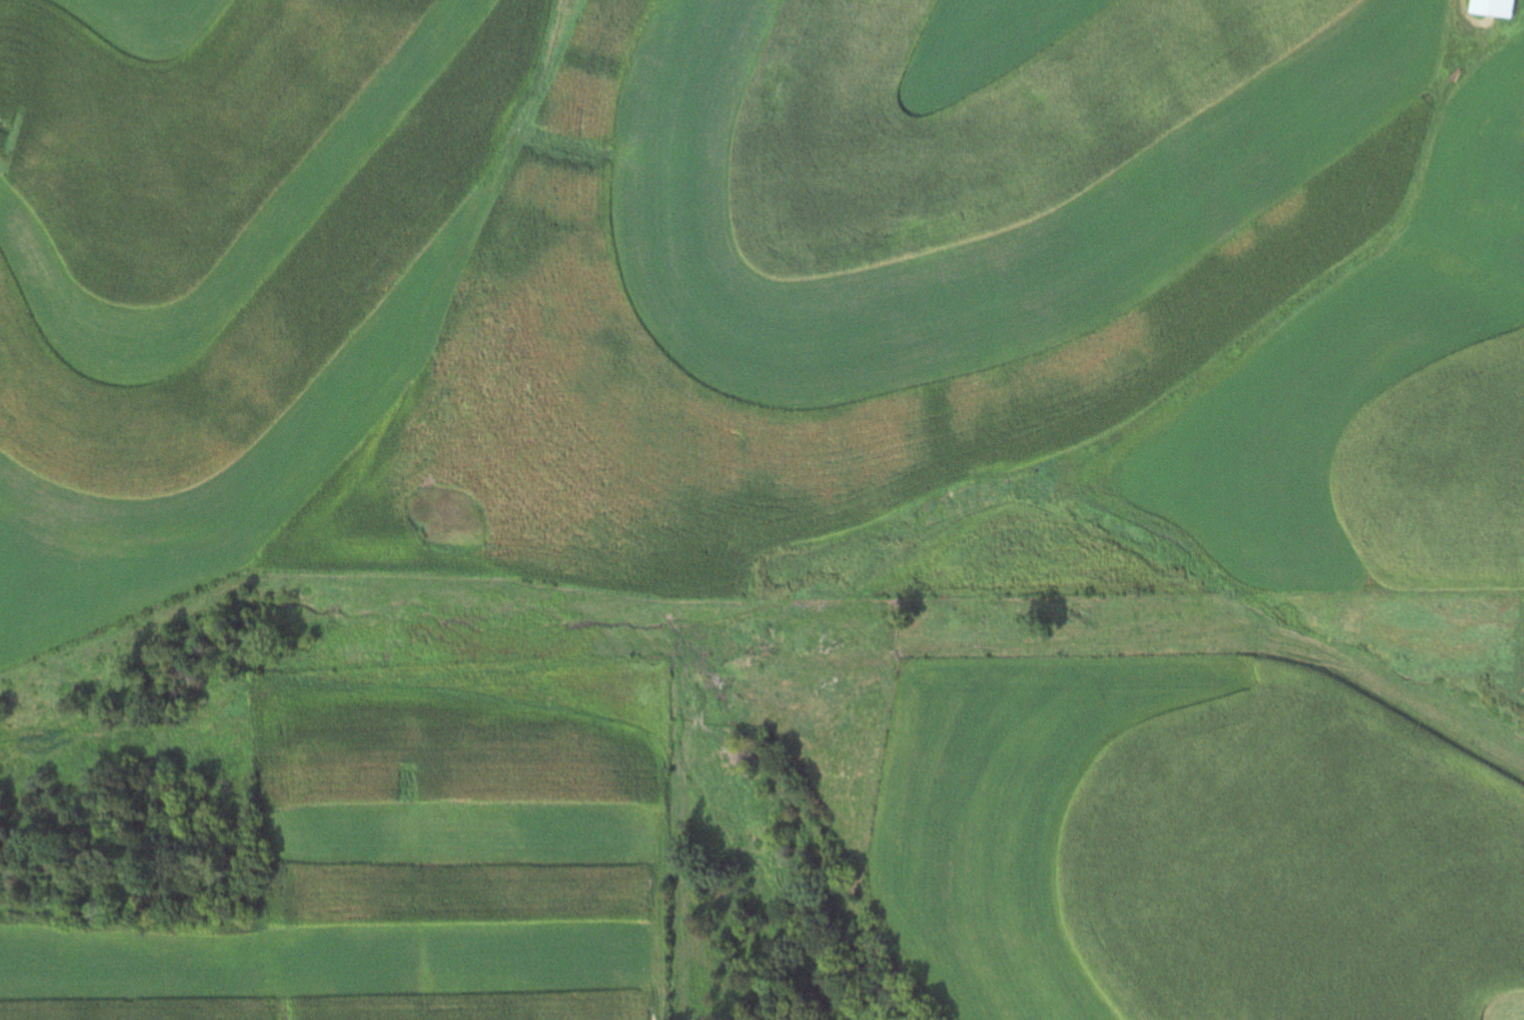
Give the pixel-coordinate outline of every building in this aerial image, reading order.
[(1516,0),(1472,0),(1470,13),(1514,18),(1516,0)]
